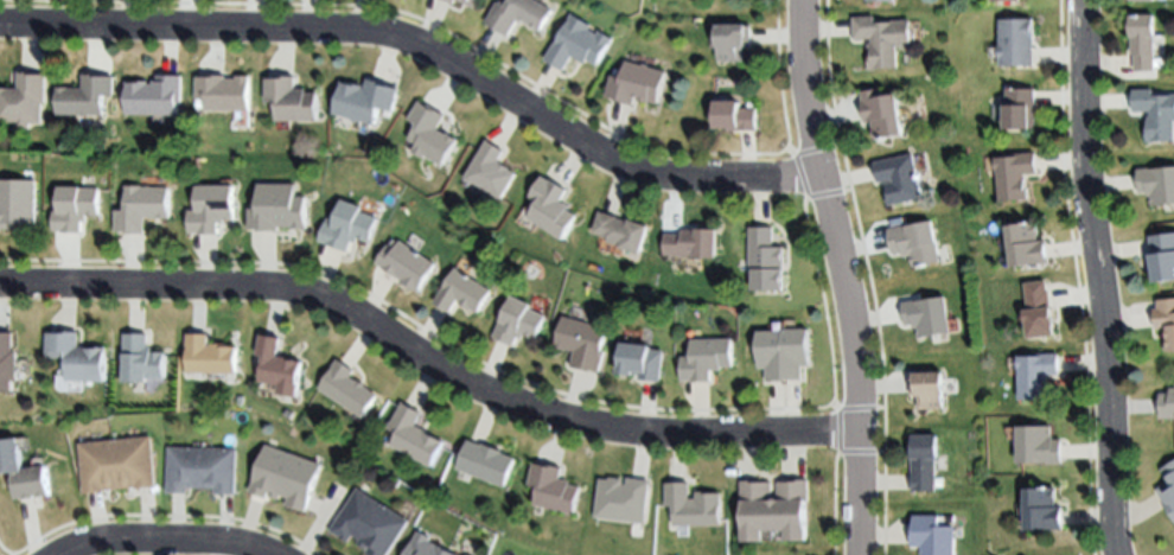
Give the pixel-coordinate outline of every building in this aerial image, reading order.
[(479,16),(486,0),(441,0),(479,16)] [(506,7),(511,0),(538,0),(554,9),(541,31),(523,20),(522,23),(518,20),(509,36),(486,21),(498,1),(506,7)] [(586,64),(573,57),(564,71),(545,60),(570,13),(593,25),(591,30),(599,34),(600,32),(613,38),(599,65),(588,60),(586,64)] [(1156,15),(1156,70),(1137,70),(1137,55),(1132,55),(1131,15),(1156,15)] [(899,45),(899,69),(869,69),(869,45),(873,44),(873,39),(855,39),(855,17),(875,17),(875,23),(893,23),(893,19),(912,19),(912,45),(899,45)] [(1034,19),(1034,64),(1002,65),(1001,19),(1034,19)] [(745,59),(719,59),(719,26),(752,25),(752,46),(744,46),(745,59)] [(626,60),(666,71),(658,104),(636,98),(633,106),(604,97),(610,74),(621,77),(626,60)] [(47,74),(46,121),(34,121),(34,127),(23,126),(23,120),(0,120),(1,87),(20,88),(20,72),(47,74)] [(253,111),(209,111),(209,100),(199,100),(199,77),(209,77),(209,75),(228,75),(228,78),(240,78),(240,76),(253,76),(253,111)] [(108,114),(59,114),(59,88),(85,88),(85,76),(117,76),(117,95),(108,95),(108,114)] [(128,115),(128,81),(151,81),(151,83),(157,83),(157,79),(160,79),(160,76),(186,76),(186,102),(180,102),(180,115),(128,115)] [(320,121),(280,121),(280,102),(269,102),(269,76),(298,77),(298,89),(308,89),(308,94),(320,94),(320,121)] [(376,125),(337,113),(345,81),(368,87),(370,78),(403,88),(396,111),(381,107),(376,125)] [(905,134),(885,138),(883,132),(875,134),(873,123),(867,125),(862,91),(885,88),(886,97),(899,95),(905,134)] [(1035,89),(1036,128),(1006,129),(1006,106),(1008,104),(1008,89),(1035,89)] [(1172,92),(1173,92),(1173,140),(1148,139),(1148,116),(1150,116),(1150,111),(1134,111),(1134,90),(1154,90),(1154,96),(1172,96),(1172,92)] [(421,101),(446,116),(439,129),(458,140),(444,165),(427,155),(425,159),(413,151),(416,143),(409,140),(419,123),(410,119),(421,101)] [(715,102),(741,102),(741,109),(758,109),(759,128),(716,129),(715,102)] [(517,173),(500,199),(474,183),(472,185),(464,179),(487,141),(504,152),(498,161),(517,173)] [(874,162),(912,154),(921,198),(892,205),(887,184),(895,183),(894,179),(878,181),(874,162)] [(1001,202),(996,159),(1036,154),(1038,173),(1025,174),(1028,198),(1001,202)] [(1138,171),(1173,167),(1173,203),(1153,205),(1153,196),(1149,196),(1149,191),(1141,192),(1138,171)] [(563,240),(528,218),(537,202),(530,197),(543,176),(568,190),(561,202),(570,208),(568,210),(578,216),(563,240)] [(20,229),(0,229),(0,181),(38,181),(38,224),(20,224),(20,229)] [(260,184),(296,184),(296,197),(307,197),(307,228),(280,228),(280,231),(259,231),(259,229),(249,229),(249,209),(260,209),(260,184)] [(236,185),(236,223),(219,223),(219,236),(200,236),(200,232),(191,232),(191,211),(199,211),(199,185),(236,185)] [(171,186),(171,218),(147,218),(147,234),(117,234),(117,210),(128,210),(128,186),(171,186)] [(103,187),(102,217),(88,217),(88,222),(83,222),(83,232),(55,232),(55,211),(62,211),(62,187),(103,187)] [(377,218),(369,241),(358,237),(356,242),(351,241),(347,251),(318,242),(325,221),(333,223),(342,199),(362,206),(359,212),(377,218)] [(650,228),(642,254),(607,243),(610,238),(593,232),(600,210),(650,228)] [(932,222),(939,261),(913,266),(911,256),(904,257),(902,250),(893,251),(888,228),(907,224),(907,227),(932,222)] [(1014,268),(1009,227),(1036,223),(1039,241),(1047,240),(1049,263),(1014,268)] [(751,227),(774,227),(773,247),(785,247),(784,291),(754,291),(754,270),(749,270),(751,227)] [(664,255),(665,232),(681,234),(681,229),(716,231),(715,259),(664,255)] [(1151,237),(1173,234),(1173,281),(1157,283),(1153,255),(1154,255),(1151,237)] [(435,264),(419,291),(376,264),(387,247),(394,251),(400,242),(435,264)] [(491,291),(478,313),(458,301),(451,312),(434,301),(455,268),(491,291)] [(1026,283),(1049,281),(1057,336),(1029,339),(1026,311),(1029,310),(1026,283)] [(511,295),(530,304),(528,308),(545,317),(536,339),(525,334),(523,340),(517,338),(513,346),(493,338),(511,295)] [(944,296),(950,332),(920,337),(919,327),(914,328),(913,325),(907,326),(904,304),(944,296)] [(1159,300),(1173,299),(1173,351),(1172,351),(1169,331),(1156,332),(1154,310),(1160,308),(1159,300)] [(608,328),(602,351),(606,351),(600,375),(570,366),(574,352),(555,347),(563,317),(608,328)] [(809,331),(810,365),(802,365),(802,381),(767,381),(766,370),(759,370),(758,331),(809,331)] [(5,390),(0,391),(0,333),(14,332),(15,350),(19,350),(20,382),(14,382),(14,394),(5,394),(5,390)] [(106,381),(65,379),(66,351),(47,351),(49,333),(78,334),(78,346),(107,346),(106,381)] [(125,334),(148,334),(148,347),(153,347),(153,353),(166,353),(166,378),(149,378),(149,382),(126,382),(126,353),(125,352),(125,334)] [(237,374),(189,374),(190,334),(209,334),(209,346),(212,346),(212,343),(229,343),(229,346),(237,346),(237,374)] [(304,362),(298,397),(280,394),(281,385),(261,382),(266,357),(259,356),(262,334),(281,338),(279,357),(304,362)] [(733,339),(733,368),(723,368),(723,370),(712,370),(712,382),(691,383),(691,379),(682,381),(682,356),(691,356),(691,340),(733,339)] [(664,351),(659,382),(639,379),(640,374),(637,374),(636,376),(619,374),(623,342),(652,346),(651,349),(664,351)] [(1021,401),(1021,357),(1038,357),(1038,355),(1061,355),(1061,374),(1048,374),(1049,400),(1021,401)] [(363,419),(319,389),(338,361),(356,372),(352,377),(378,395),(363,419)] [(944,408),(919,408),(919,397),(914,397),(914,372),(944,372),(944,408)] [(1170,387),(1173,387),(1173,417),(1161,417),(1161,394),(1170,394),(1170,387)] [(393,445),(398,433),(390,429),(403,402),(426,413),(417,427),(445,441),(432,466),(393,445)] [(1019,427),(1054,426),(1054,440),(1060,439),(1061,462),(1020,464),(1019,427)] [(936,492),(911,491),(914,435),(939,436),(936,492)] [(78,448),(83,498),(155,490),(149,440),(78,448)] [(459,468),(470,440),(518,459),(506,487),(459,468)] [(13,476),(26,474),(23,441),(0,445),(0,477),(13,476)] [(263,448),(245,496),(262,502),(264,495),(285,502),(281,510),(300,517),(318,468),(263,448)] [(167,451),(166,496),(189,497),(189,491),(211,492),(211,497),(231,498),(232,453),(167,451)] [(575,513),(535,504),(538,487),(530,486),(535,462),(562,468),(560,478),(570,480),(569,485),(581,487),(575,513)] [(1163,470),(1173,462),(1173,517),(1156,489),(1169,479),(1163,470)] [(13,476),(18,502),(51,497),(49,471),(26,474),(13,476)] [(646,523),(596,518),(600,479),(610,480),(610,477),(624,478),(623,484),(627,484),(627,479),(650,481),(646,523)] [(809,481),(808,543),(744,542),(745,504),(741,504),(741,480),(772,481),(772,499),(777,499),(777,480),(809,481)] [(721,525),(675,525),(675,508),(666,508),(666,483),(690,483),(690,498),(696,497),(696,492),(704,492),(704,493),(721,493),(721,525)] [(1065,530),(1029,531),(1028,490),(1057,489),(1058,508),(1064,508),(1065,530)] [(326,535),(344,547),(349,538),(365,549),(361,554),(386,554),(404,525),(353,493),(326,535)] [(956,527),(956,554),(924,554),(924,547),(914,547),(914,516),(940,516),(940,527),(956,527)] [(405,554),(451,554),(414,536),(405,554)]
